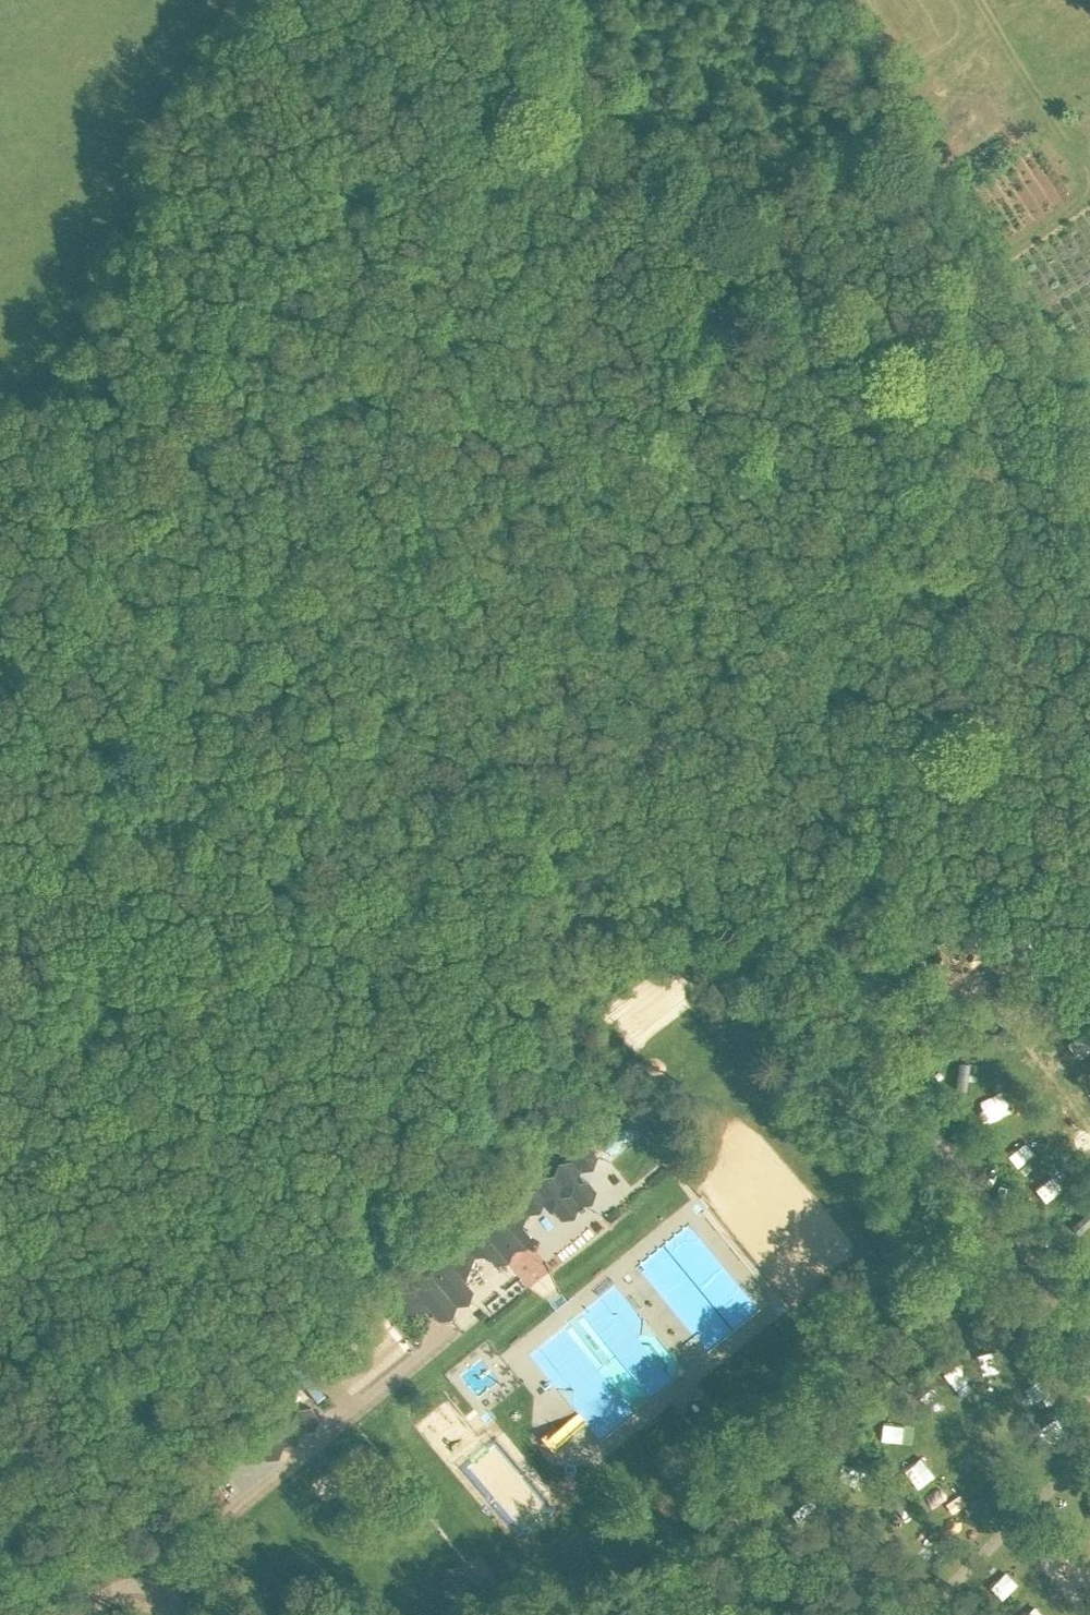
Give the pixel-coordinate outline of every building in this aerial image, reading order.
[(965,1065),(946,1066),(948,1087),(966,1085),(965,1065)] [(597,1157),(589,1148),(577,1150),(572,1162),(559,1164),(554,1176),(541,1178),(537,1190),(524,1193),(519,1205),(506,1207),(502,1219),(489,1221),(484,1233),(471,1236),(466,1248),(454,1250),(449,1262),(436,1264),(432,1276),(418,1278),(414,1291),(401,1292),(396,1304),(404,1314),(417,1312),(421,1300),(431,1298),(434,1302),(431,1311),(438,1319),(451,1318),(456,1306),(469,1304),(473,1292),(466,1283),(456,1284),(453,1280),(457,1271),(470,1269),(474,1257),(488,1255),(496,1265),(508,1263),(513,1251),(526,1248),(530,1237),(522,1227),(527,1214),(540,1212),(545,1200),(554,1198),(557,1201),(554,1210),(561,1220),(574,1218),(578,1205),(591,1204),(596,1192),(588,1182),(579,1184),(576,1180),(580,1171),(593,1169),(597,1157)] [(286,1355),(316,1394),(324,1388),(294,1350),(286,1355)] [(284,1423),(294,1422),(298,1412),(298,1410),(286,1396),(271,1408),(284,1423)] [(314,1429),(319,1417),(311,1408),(298,1410),(298,1412),(294,1422),(284,1423),(281,1424),(276,1436),(263,1438),(259,1449),(267,1460),(279,1458),(283,1446),(296,1444),(300,1432),(314,1429)] [(217,1485),(208,1492),(220,1507),(229,1500),(217,1485)]
